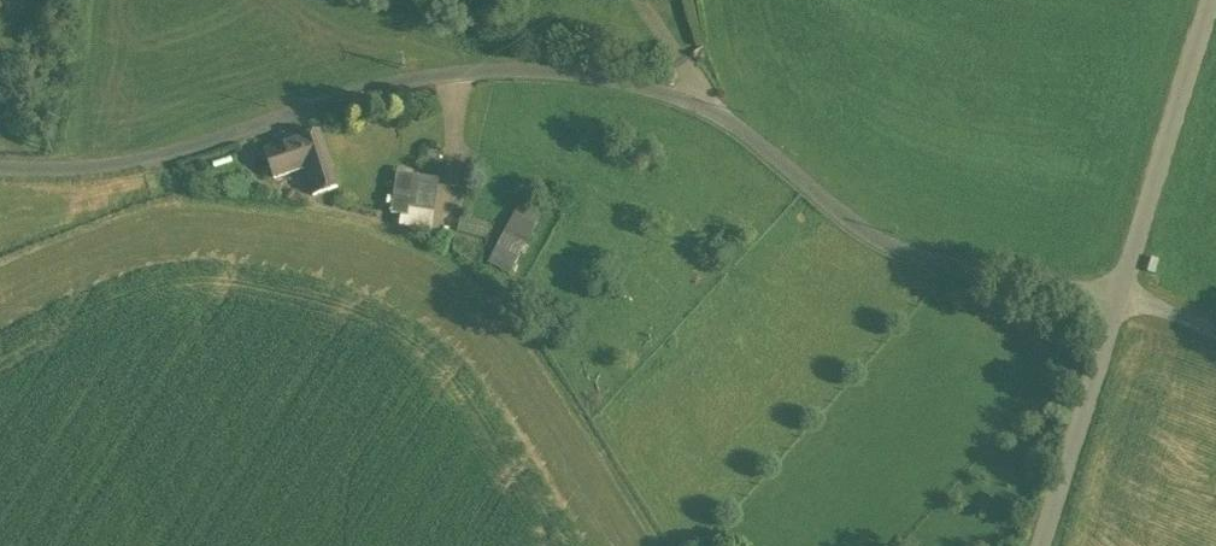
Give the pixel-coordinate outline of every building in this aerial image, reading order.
[(328,139),(297,143),(301,173),(305,173),(309,201),(335,198),(328,139)] [(301,173),(297,143),(269,147),(273,177),(301,173)] [(410,207),(415,175),(398,173),(392,213),(405,215),(409,216),(410,207)] [(415,175),(410,207),(435,211),(440,179),(415,175)] [(405,215),(403,224),(433,229),(435,211),(410,207),(409,216),(405,215)] [(498,246),(518,258),(539,221),(519,210),(498,246)] [(457,234),(484,240),(488,223),(461,216),(457,234)]
